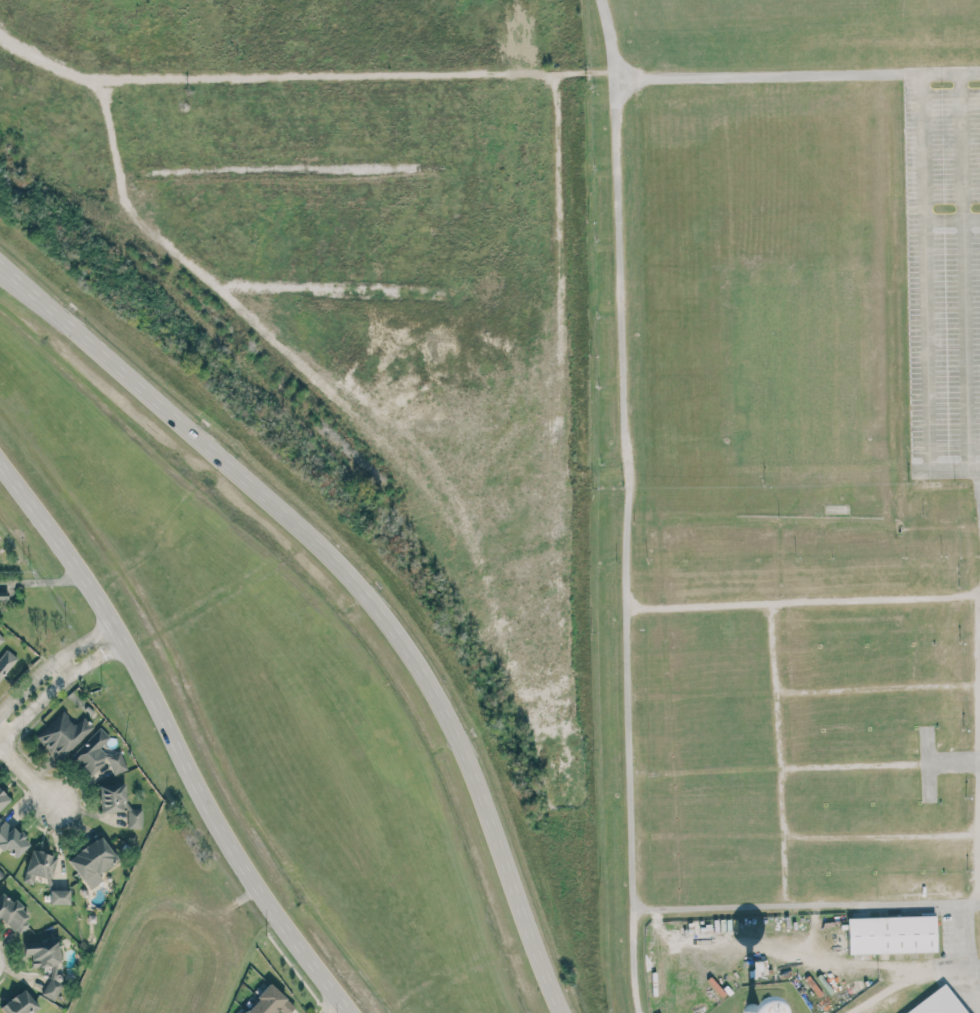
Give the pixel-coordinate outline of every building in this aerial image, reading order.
[(2,646),(7,639),(0,634),(0,681),(17,657),(2,646)] [(36,737),(61,761),(94,727),(82,716),(75,724),(61,711),(36,737)] [(113,775),(127,770),(120,751),(104,756),(101,746),(110,737),(99,727),(69,758),(90,777),(108,759),(113,775)] [(141,809),(126,809),(125,784),(99,785),(100,812),(127,811),(127,828),(142,828),(141,809)] [(10,800),(0,790),(0,810),(10,800)] [(14,859),(29,845),(1,815),(0,816),(0,845),(14,859)] [(67,859),(89,889),(103,880),(98,873),(117,860),(100,836),(67,859)] [(49,882),(57,858),(32,849),(21,881),(32,885),(35,877),(49,882)] [(69,890),(50,889),(49,904),(69,904),(69,890)] [(13,902),(12,903),(2,893),(0,895),(0,919),(17,935),(32,920),(13,902)] [(936,951),(935,916),(847,918),(848,954),(936,951)] [(42,995),(55,1001),(61,985),(61,975),(55,973),(59,962),(58,940),(25,942),(23,947),(23,955),(30,955),(31,968),(44,967),(44,975),(50,975),(42,995)] [(270,984),(243,1012),(289,1012),(294,1007),(270,984)] [(946,984),(904,1012),(966,1012),(946,984)] [(26,989),(0,1005),(5,1012),(32,1012),(38,1009),(26,989)] [(739,1012),(767,1012),(766,1001),(739,1002),(739,1012)]
